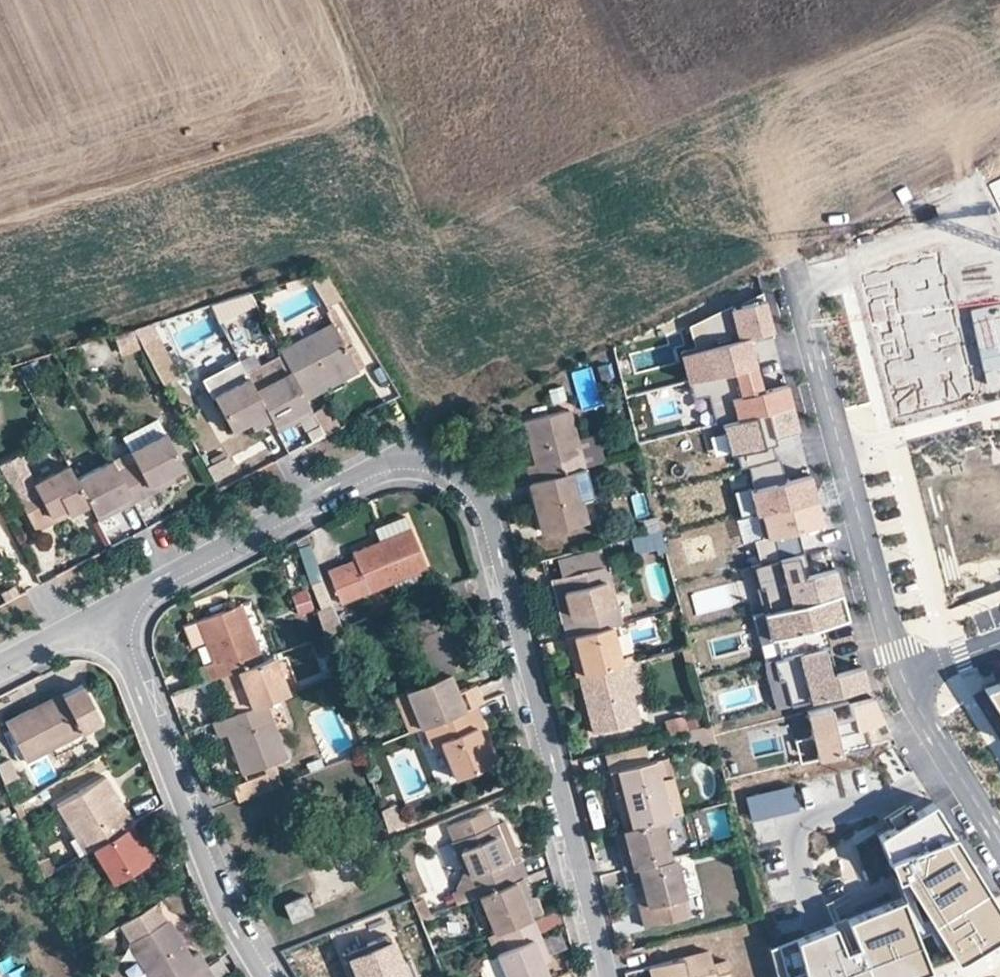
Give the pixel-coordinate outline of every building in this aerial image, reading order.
[(988,183),(999,209),(999,178),(988,183)] [(937,252),(860,273),(898,416),(975,396),(937,252)] [(324,302),(337,295),(324,272),(311,280),(324,302)] [(284,290),(299,286),(296,276),(282,281),(284,290)] [(769,326),(759,287),(698,317),(712,370),(752,360),(747,338),(745,332),(769,326)] [(234,299),(239,310),(250,306),(245,295),(234,299)] [(271,336),(278,348),(329,321),(323,309),(271,336)] [(698,317),(688,321),(693,342),(678,346),(686,377),(700,373),(712,370),(698,317)] [(288,369),(304,399),(357,372),(329,321),(278,348),(281,355),(288,369)] [(769,326),(745,332),(747,338),(771,332),(769,326)] [(157,331),(138,339),(161,384),(179,375),(157,331)] [(246,375),(253,388),(288,369),(281,355),(246,375)] [(253,388),(246,375),(238,360),(203,379),(230,430),(247,421),(251,428),(269,418),(253,388)] [(712,370),(700,373),(704,387),(713,420),(719,419),(789,400),(783,380),(755,387),(753,379),(757,377),(752,360),(712,370)] [(269,418),(272,424),(308,406),(304,399),(288,369),(253,388),(269,418)] [(700,373),(686,377),(690,391),(704,387),(700,373)] [(795,426),(789,400),(719,419),(727,450),(733,449),(737,464),(745,462),(773,455),(768,433),(795,426)] [(525,465),(529,481),(570,470),(582,467),(574,437),(567,410),(523,420),(534,462),(525,465)] [(119,436),(127,450),(163,431),(155,417),(119,436)] [(115,470),(132,502),(150,492),(147,485),(169,474),(182,467),(163,431),(127,450),(132,461),(115,470)] [(574,437),(582,467),(602,461),(594,433),(574,437)] [(115,470),(132,461),(127,450),(109,459),(115,470)] [(66,464),(32,482),(17,454),(0,463),(0,467),(33,530),(86,502),(73,477),(66,464)] [(773,455),(745,462),(751,484),(745,486),(752,510),(813,494),(807,470),(782,476),(775,478),(773,472),(781,470),(777,454),(773,455)] [(224,456),(204,467),(210,479),(231,469),(224,456)] [(109,459),(73,477),(86,502),(96,520),(132,502),(115,470),(109,459)] [(527,482),(541,531),(583,521),(579,503),(570,470),(529,481),(527,482)] [(147,485),(150,492),(173,480),(169,474),(147,485)] [(819,519),(813,494),(752,510),(758,535),(750,537),(756,560),(776,554),(770,532),(819,519)] [(324,570),(339,604),(391,582),(420,571),(426,569),(409,527),(407,528),(402,515),(371,528),(376,540),(350,551),(353,559),(324,570)] [(657,529),(627,537),(631,552),(661,545),(657,529)] [(556,555),(561,576),(604,565),(599,544),(556,555)] [(837,589),(831,563),(811,568),(812,573),(806,574),(805,570),(799,548),(776,554),(756,560),(750,561),(756,583),(760,582),(766,607),(837,589)] [(551,578),(565,636),(609,625),(618,623),(604,565),(561,576),(551,578)] [(391,582),(396,594),(424,582),(420,571),(391,582)] [(308,584),(319,610),(330,605),(319,580),(308,584)] [(290,594),(297,614),(311,610),(305,589),(290,594)] [(770,633),(775,655),(826,642),(820,621),(811,623),(810,616),(818,614),(842,608),(837,589),(766,607),(758,609),(765,634),(770,633)] [(203,664),(208,679),(220,674),(260,659),(239,604),(196,619),(210,660),(203,664)] [(818,614),(810,616),(811,623),(820,621),(818,614)] [(565,636),(574,676),(578,675),(619,664),(609,625),(565,636)] [(826,642),(775,655),(768,657),(774,677),(779,676),(786,702),(863,682),(857,663),(827,671),(825,665),(831,663),(826,642)] [(260,659),(220,674),(235,713),(264,702),(287,693),(273,654),(260,659)] [(578,675),(592,733),(636,722),(629,693),(639,691),(632,661),(619,664),(578,675)] [(662,664),(665,679),(675,676),(671,662),(662,664)] [(402,690),(417,728),(421,727),(476,704),(477,703),(470,685),(456,690),(449,671),(433,677),(402,690)] [(984,692),(999,718),(999,686),(984,692)] [(26,762),(99,724),(80,688),(61,698),(59,695),(4,723),(26,762)] [(417,728),(402,690),(391,694),(406,733),(417,728)] [(825,703),(802,709),(808,732),(790,737),(796,759),(867,743),(864,728),(855,730),(854,723),(875,718),(879,716),(867,692),(844,698),(848,712),(829,717),(825,703)] [(226,734),(241,774),(284,758),(264,702),(235,713),(212,722),(218,737),(226,734)] [(476,704),(421,727),(427,743),(437,740),(452,779),(490,763),(486,751),(492,748),(476,704)] [(665,733),(682,728),(679,715),(662,720),(665,733)] [(604,755),(622,828),(660,819),(679,814),(659,741),(604,755)] [(497,760),(492,748),(486,751),(490,763),(497,760)] [(785,798),(814,793),(809,760),(779,764),(785,798)] [(12,771),(8,764),(0,767),(0,777),(12,771)] [(230,785),(236,801),(280,783),(274,769),(230,785)] [(756,774),(763,808),(782,805),(776,771),(756,774)] [(54,806),(82,852),(89,848),(131,823),(133,821),(104,775),(54,806)] [(934,802),(879,836),(904,896),(771,949),(779,976),(910,976),(964,956),(999,934),(999,909),(934,802)] [(1,818),(10,814),(6,805),(0,808),(0,817),(1,818)] [(451,842),(473,896),(476,895),(520,878),(524,876),(517,860),(509,863),(494,823),(491,824),(486,810),(445,826),(451,842)] [(610,831),(621,871),(627,870),(670,859),(660,819),(622,828),(610,831)] [(509,863),(517,860),(501,821),(494,823),(509,863)] [(122,876),(131,893),(162,875),(131,823),(89,848),(111,883),(122,876)] [(683,913),(679,897),(684,895),(674,858),(670,859),(627,870),(641,924),(683,913)] [(476,895),(490,932),(498,930),(530,918),(536,916),(520,878),(476,895)] [(282,903),(289,921),(311,911),(303,893),(282,903)] [(165,919),(154,902),(119,923),(129,941),(159,923),(165,919)] [(147,976),(184,976),(204,966),(196,951),(188,956),(167,918),(165,919),(159,923),(129,941),(126,943),(147,976)] [(504,976),(541,976),(547,975),(541,962),(547,961),(530,918),(498,930),(506,949),(495,954),(504,976)] [(742,927),(746,940),(759,937),(755,923),(742,927)] [(417,976),(407,951),(399,954),(388,927),(367,936),(369,941),(344,951),(352,971),(357,969),(360,976),(416,976),(417,976)] [(650,976),(728,976),(723,961),(709,964),(705,951),(682,958),(682,959),(648,968),(650,976)] [(204,966),(184,976),(211,976),(204,966)]
